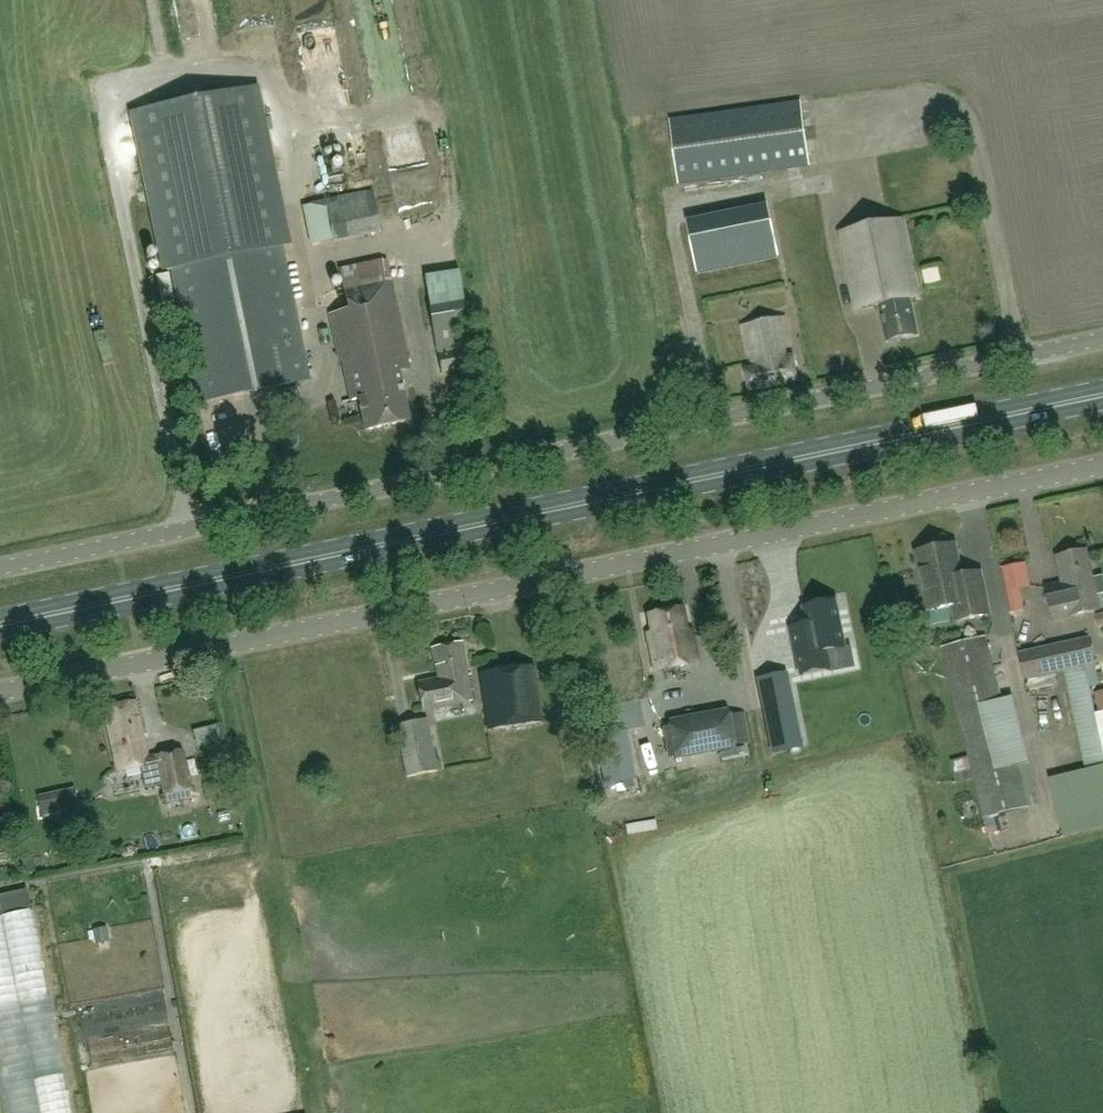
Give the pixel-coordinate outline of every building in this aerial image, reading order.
[(199,402),(310,380),(283,246),(289,245),(257,87),(135,111),(167,270),(172,269),(199,402)] [(800,100),(752,107),(670,119),(679,183),(810,165),(800,100)] [(311,244),(382,230),(374,192),(304,206),(311,244)] [(767,207),(688,223),(698,273),(777,256),(767,207)] [(839,231),(852,299),(855,310),(881,305),(888,341),(918,334),(910,299),(918,298),(902,218),(839,231)] [(365,430),(394,424),(423,418),(420,401),(413,402),(411,395),(404,396),(399,370),(410,368),(388,260),(340,270),(348,309),(330,313),(339,359),(342,359),(351,400),(358,399),(365,430)] [(460,275),(439,280),(424,282),(442,373),(473,367),(469,348),(474,347),(460,275)] [(785,316),(741,325),(746,351),(750,351),(753,365),(744,367),(748,391),(798,380),(793,355),(786,356),(784,344),(791,343),(785,316)] [(955,544),(917,553),(929,611),(953,606),(956,621),(989,614),(980,572),(961,576),(955,544)] [(1099,607),(1087,548),(1057,554),(1063,581),(1054,583),(1061,615),(1099,607)] [(1025,584),(1035,582),(1029,557),(1004,562),(1015,610),(1030,607),(1025,584)] [(792,629),(793,636),(801,675),(830,668),(826,651),(845,647),(835,602),(805,609),(809,626),(792,629)] [(647,632),(654,670),(698,662),(692,628),(687,629),(683,606),(649,613),(652,631),(647,632)] [(1012,696),(1001,699),(986,635),(942,646),(969,756),(950,761),(956,783),(975,778),(984,817),(1039,804),(1029,761),(1028,761),(1012,696)] [(1088,636),(1030,648),(1019,650),(1025,676),(1065,667),(1086,663),(1094,661),(1088,636)] [(433,645),(438,679),(419,682),(423,709),(473,701),(463,640),(433,645)] [(1086,770),(1049,779),(1063,836),(1102,826),(1102,746),(1086,663),(1065,667),(1086,770)] [(534,664),(481,672),(490,730),(543,722),(534,664)] [(1102,705),(1102,687),(1093,691),(1099,707),(1102,705)] [(789,689),(761,695),(773,753),(801,747),(789,689)] [(118,770),(140,765),(145,787),(165,783),(169,802),(190,798),(181,748),(147,755),(135,700),(105,706),(118,770)] [(578,712),(588,759),(618,753),(608,706),(578,712)] [(734,746),(728,716),(684,724),(690,754),(734,746)] [(397,724),(407,776),(437,771),(428,718),(397,724)] [(201,728),(204,739),(224,735),(222,723),(201,728)] [(75,786),(38,794),(41,814),(79,806),(75,786)] [(33,909),(31,909),(26,886),(0,892),(0,1083),(6,1112),(73,1112),(33,909)]
